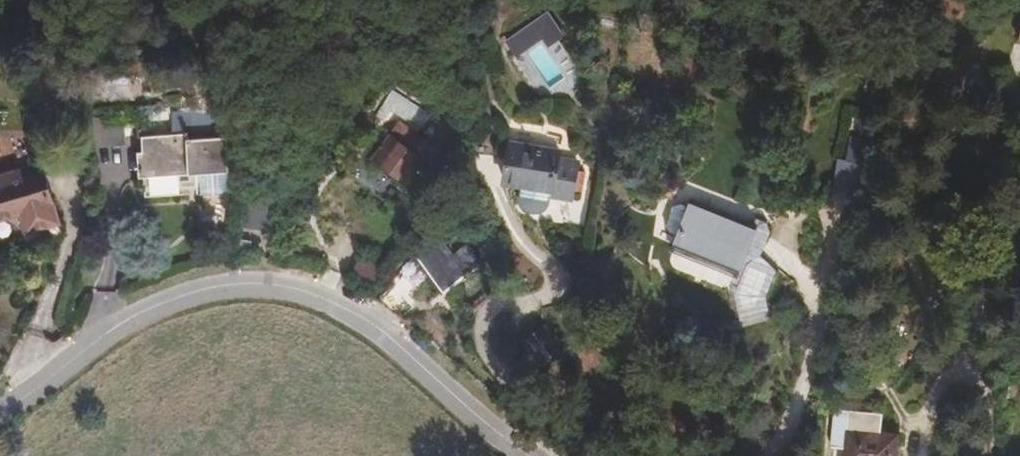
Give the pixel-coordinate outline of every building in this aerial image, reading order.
[(511,57),(542,38),(531,21),(500,40),(511,57)] [(423,168),(431,173),(439,159),(403,131),(392,144),(382,137),(366,159),(399,184),(410,169),(416,174),(423,168)] [(218,194),(217,134),(147,135),(148,195),(218,194)] [(549,164),(550,158),(502,151),(498,187),(516,189),(516,202),(523,205),(535,206),(543,190),(548,190),(547,198),(565,201),(568,167),(549,164)] [(58,225),(39,176),(20,181),(17,176),(0,182),(0,221),(18,216),(26,237),(58,225)] [(729,214),(728,224),(663,217),(656,266),(682,270),(683,266),(722,271),(722,276),(723,276),(721,290),(736,319),(763,305),(756,291),(761,266),(751,253),(744,247),(747,223),(739,215),(729,214)] [(442,290),(464,272),(434,235),(409,253),(442,290)] [(376,286),(392,260),(365,244),(349,270),(376,286)] [(897,433),(846,428),(843,455),(895,455),(897,433)]
